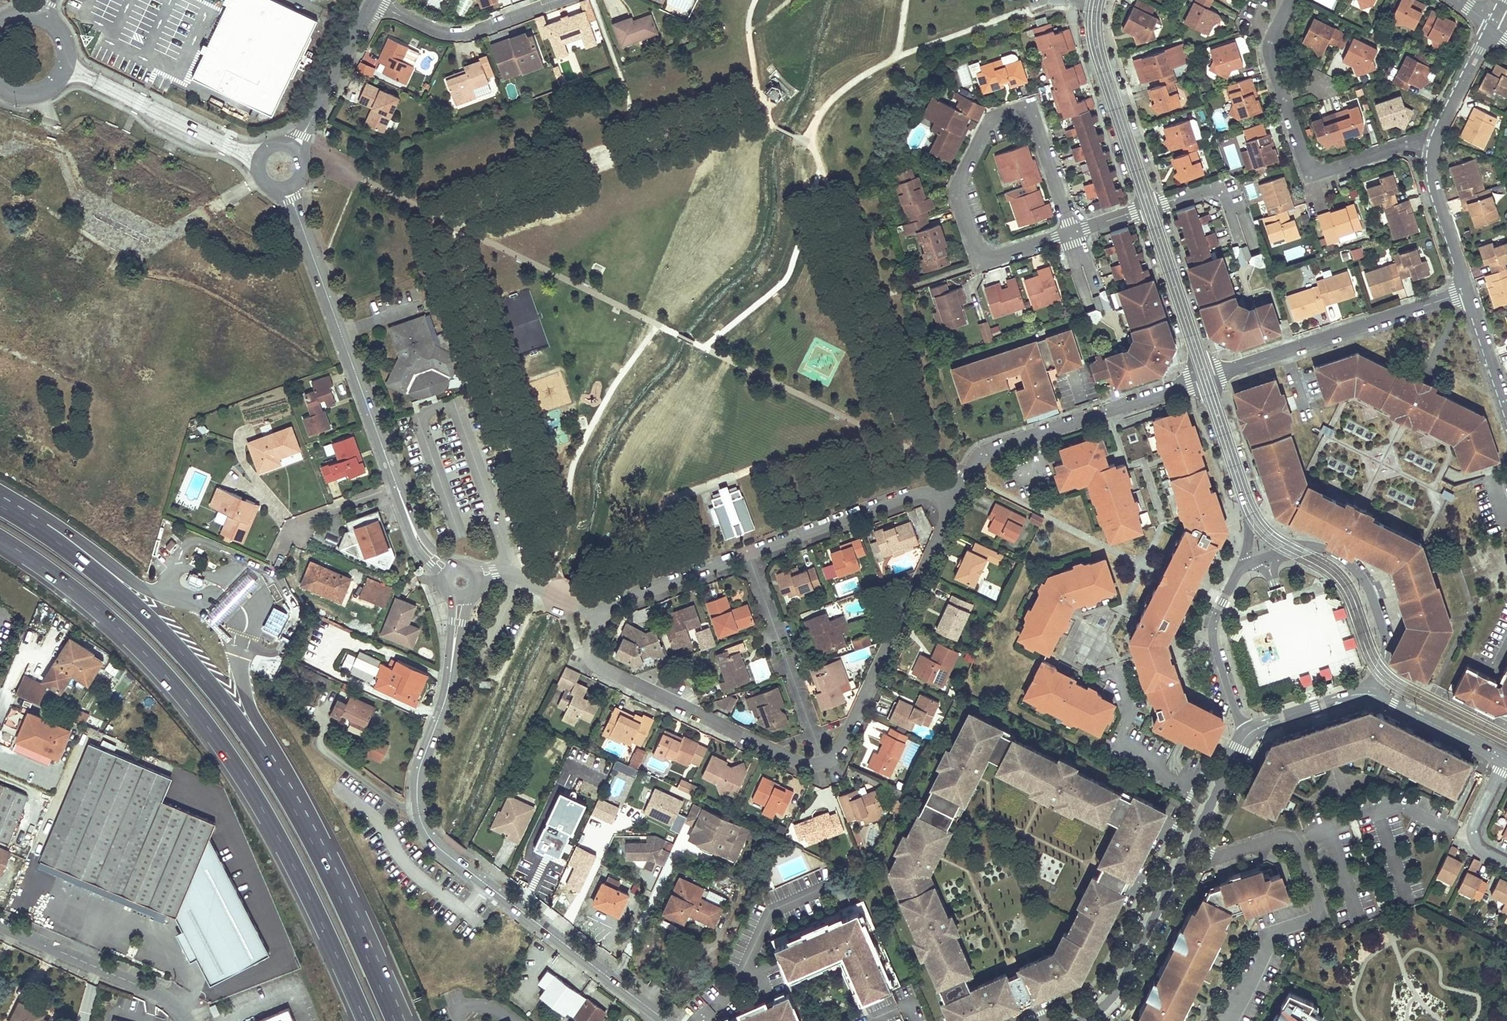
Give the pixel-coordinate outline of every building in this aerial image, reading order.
[(274,0),(228,0),(192,78),(272,116),(317,21),(274,0)] [(481,8),(498,2),(497,0),(478,0),(481,8)] [(542,16),(535,19),(542,40),(548,38),(556,58),(566,55),(563,45),(581,38),(592,35),(588,23),(596,20),(589,0),(587,0),(585,1),(578,3),(582,13),(567,18),(560,21),(545,26),(542,16)] [(1134,34),(1146,40),(1156,37),(1153,28),(1157,18),(1145,12),(1148,5),(1139,0),(1135,0),(1133,6),(1122,28),(1130,32),(1131,29),(1134,31),(1133,34),(1134,34)] [(1207,34),(1212,23),(1220,20),(1218,13),(1212,10),(1210,13),(1207,12),(1209,9),(1212,2),(1209,0),(1196,0),(1184,22),(1207,34)] [(1363,0),(1358,0),(1360,9),(1373,5),(1363,0)] [(1414,27),(1425,5),(1417,1),(1416,3),(1412,0),(1400,0),(1395,9),(1396,23),(1405,22),(1414,27)] [(1441,13),(1433,9),(1422,31),(1430,36),(1435,46),(1445,43),(1456,21),(1446,16),(1445,18),(1440,16),(1441,13)] [(613,23),(621,45),(657,32),(650,14),(633,20),(632,17),(613,23)] [(1036,19),(1038,24),(1048,21),(1046,15),(1036,19)] [(1314,18),(1302,41),(1312,46),(1318,54),(1323,50),(1328,41),(1336,44),(1342,32),(1314,18)] [(1043,48),(1072,38),(1068,28),(1054,33),(1051,22),(1037,27),(1039,33),(1036,34),(1040,49),(1043,48)] [(527,38),(525,33),(501,41),(503,46),(527,38)] [(1146,40),(1134,34),(1137,43),(1146,40)] [(388,63),(384,69),(406,82),(416,64),(404,58),(411,45),(392,35),(382,55),(390,59),(388,63)] [(585,48),(595,44),(592,35),(581,38),(585,48)] [(490,45),(503,80),(521,74),(519,69),(541,61),(532,36),(527,38),(503,46),(501,41),(490,45)] [(1378,49),(1354,37),(1342,59),(1351,63),(1352,61),(1355,63),(1354,65),(1357,75),(1376,68),(1373,60),(1378,49)] [(1072,38),(1043,48),(1045,53),(1041,54),(1045,66),(1063,60),(1061,53),(1063,53),(1062,49),(1065,48),(1066,51),(1075,49),(1072,38)] [(1214,59),(1209,68),(1217,73),(1231,68),(1232,68),(1231,65),(1235,64),(1236,67),(1244,64),(1236,40),(1210,48),(1214,59)] [(1148,79),(1158,76),(1161,85),(1173,81),(1176,80),(1173,69),(1188,64),(1182,46),(1167,52),(1166,48),(1140,57),(1144,68),(1140,71),(1148,79)] [(1433,77),(1436,70),(1435,67),(1431,65),(1434,59),(1417,50),(1413,57),(1407,54),(1393,82),(1407,89),(1410,82),(1419,87),(1429,81),(1426,76),(1430,78),(1433,77)] [(1000,80),(1007,78),(1008,80),(1010,85),(1026,80),(1023,69),(1021,70),(1016,56),(1015,55),(1013,53),(1011,53),(1000,57),(1001,59),(981,65),(983,70),(979,71),(976,72),(981,87),(985,85),(987,90),(1002,85),(1001,83),(1000,80)] [(380,58),(388,63),(390,59),(382,55),(380,58)] [(488,83),(486,78),(493,75),(486,56),(480,59),(480,61),(466,67),(467,72),(468,76),(448,83),(454,101),(475,94),(473,88),(488,83)] [(374,64),(361,58),(357,66),(370,72),(374,64)] [(1063,60),(1045,66),(1048,77),(1052,76),(1054,82),(1083,73),(1080,63),(1070,66),(1072,69),(1068,70),(1067,67),(1066,67),(1063,60)] [(519,69),(521,74),(542,66),(541,61),(519,69)] [(1479,87),(1492,93),(1495,89),(1506,95),(1506,68),(1497,63),(1493,70),(1496,72),(1494,75),(1491,73),(1487,71),(1479,87)] [(1226,77),(1231,68),(1217,73),(1226,77)] [(468,76),(467,72),(447,80),(448,83),(468,76)] [(1056,100),(1075,94),(1073,87),(1074,87),(1073,83),(1076,82),(1077,86),(1086,83),(1083,73),(1054,82),(1056,88),(1052,89),(1056,100)] [(1233,104),(1238,118),(1261,110),(1257,98),(1254,99),(1252,93),(1255,92),(1250,77),(1227,85),(1233,104)] [(375,107),(367,122),(383,130),(400,97),(368,80),(361,93),(374,100),(371,105),(375,107)] [(1159,111),(1180,104),(1173,81),(1161,85),(1148,89),(1150,98),(1153,97),(1154,101),(1152,104),(1151,106),(1159,111)] [(772,97),(773,98),(775,98),(776,98),(778,97),(779,96),(779,95),(779,93),(779,92),(778,91),(777,90),(776,89),(774,89),(773,90),(771,90),(771,92),(770,93),(770,95),(771,96),(772,97)] [(1402,91),(1376,100),(1384,123),(1392,121),(1392,118),(1395,117),(1396,120),(1410,115),(1414,107),(1406,103),(1402,91)] [(959,100),(962,95),(955,92),(952,97),(959,100)] [(371,105),(374,100),(361,93),(358,99),(371,105)] [(455,104),(476,97),(475,94),(454,101),(455,104)] [(934,108),(939,98),(932,94),(922,114),(936,121),(940,112),(934,108)] [(1075,94),(1056,100),(1060,112),(1064,111),(1066,116),(1073,114),(1090,108),(1094,107),(1091,97),(1082,100),(1083,103),(1079,104),(1078,101),(1077,101),(1075,94)] [(940,112),(936,121),(931,130),(938,134),(930,151),(950,162),(960,141),(964,135),(959,132),(963,123),(965,124),(969,115),(975,102),(962,95),(959,100),(956,106),(939,98),(934,108),(940,112)] [(975,102),(969,115),(978,119),(984,106),(975,102)] [(1229,112),(1238,118),(1233,104),(1229,112)] [(1344,110),(1335,113),(1342,133),(1352,130),(1361,133),(1365,119),(1360,104),(1349,108),(1350,110),(1345,112),(1344,110)] [(375,107),(371,105),(363,120),(367,122),(375,107)] [(1460,135),(1482,147),(1493,124),(1484,119),(1488,113),(1475,107),(1471,114),(1475,116),(1473,120),(1469,118),(1460,135)] [(1093,116),(1090,108),(1073,114),(1077,126),(1067,129),(1069,138),(1079,134),(1083,145),(1073,148),(1077,162),(1087,159),(1095,181),(1085,184),(1090,199),(1099,196),(1103,205),(1120,200),(1118,194),(1123,193),(1120,186),(1116,188),(1112,176),(1116,174),(1114,168),(1110,170),(1106,158),(1111,156),(1109,150),(1104,152),(1100,140),(1105,139),(1103,133),(1099,134),(1095,123),(1099,121),(1097,114),(1093,116)] [(1322,117),(1311,121),(1316,136),(1328,144),(1332,138),(1333,136),(1342,133),(1335,113),(1327,115),(1327,118),(1322,119),(1322,117)] [(1484,119),(1493,124),(1497,117),(1488,113),(1484,119)] [(1405,125),(1410,115),(1396,120),(1405,125)] [(1165,141),(1173,148),(1184,145),(1187,152),(1195,149),(1199,148),(1189,119),(1165,127),(1168,137),(1165,141)] [(959,132),(964,135),(968,125),(965,124),(963,123),(959,132)] [(1246,141),(1249,150),(1255,167),(1278,160),(1274,148),(1271,149),(1269,143),(1272,142),(1269,133),(1246,141)] [(1338,142),(1344,140),(1342,133),(1333,136),(1332,138),(1338,142)] [(1024,175),(1028,185),(1034,183),(1041,181),(1034,159),(1032,160),(1028,161),(1026,157),(1030,156),(1026,145),(996,155),(1003,175),(1007,174),(1009,181),(1022,176),(1024,175)] [(1182,180),(1203,172),(1195,149),(1187,152),(1172,157),(1175,166),(1177,165),(1178,169),(1177,172),(1174,176),(1182,180)] [(1255,167),(1249,150),(1242,152),(1248,170),(1255,167)] [(1474,158),(1450,166),(1457,185),(1462,183),(1463,188),(1458,190),(1461,197),(1466,195),(1475,192),(1472,186),(1482,183),(1474,158)] [(892,174),(906,218),(927,211),(933,209),(929,197),(925,199),(922,200),(918,187),(921,186),(917,175),(912,177),(909,168),(892,174)] [(1367,188),(1372,203),(1381,200),(1384,207),(1398,203),(1394,195),(1391,196),(1390,192),(1393,191),(1398,189),(1393,174),(1379,179),(1380,183),(1367,188)] [(1277,205),(1279,212),(1286,210),(1293,207),(1290,200),(1286,201),(1284,197),(1289,195),(1283,176),(1259,184),(1267,208),(1277,205)] [(1350,178),(1339,181),(1342,188),(1352,184),(1350,178)] [(1010,199),(1017,219),(1022,217),(1025,225),(1053,216),(1048,203),(1044,205),(1039,206),(1037,202),(1043,200),(1039,189),(1036,190),(1034,183),(1028,185),(1025,186),(1005,193),(1007,200),(1010,199)] [(1484,189),(1482,183),(1472,186),(1475,192),(1480,191),(1484,189)] [(1491,195),(1489,188),(1484,189),(1480,191),(1483,198),(1491,195)] [(1472,202),(1474,206),(1470,208),(1476,227),(1500,219),(1491,195),(1483,198),(1480,191),(1475,192),(1466,195),(1469,203),(1472,202)] [(1384,207),(1394,239),(1418,231),(1411,211),(1407,213),(1405,208),(1410,207),(1407,200),(1398,203),(1384,207)] [(1210,248),(1220,245),(1215,231),(1206,234),(1202,223),(1212,219),(1209,213),(1200,216),(1195,204),(1177,210),(1180,217),(1174,219),(1177,225),(1182,223),(1186,236),(1181,237),(1183,244),(1188,242),(1192,253),(1186,255),(1189,262),(1194,260),(1196,265),(1190,267),(1212,332),(1216,334),(1217,331),(1219,330),(1221,332),(1220,335),(1221,338),(1225,340),(1227,339),(1229,335),(1232,337),(1232,339),(1231,341),(1236,343),(1278,329),(1269,301),(1261,303),(1248,308),(1233,298),(1232,293),(1234,292),(1223,257),(1214,259),(1210,248)] [(1323,214),(1326,224),(1320,226),(1326,243),(1340,239),(1340,242),(1356,236),(1354,230),(1361,227),(1354,204),(1334,210),(1336,214),(1332,215),(1330,211),(1329,212),(1323,214)] [(1277,205),(1267,208),(1270,215),(1279,212),(1277,205)] [(1285,240),(1300,236),(1294,219),(1289,221),(1286,222),(1285,218),(1288,217),(1286,210),(1279,212),(1270,215),(1263,217),(1271,240),(1283,236),(1285,240)] [(927,211),(906,218),(908,223),(925,217),(928,216),(927,211)] [(1320,226),(1326,224),(1323,214),(1317,216),(1320,226)] [(922,252),(924,259),(928,271),(948,264),(944,251),(940,252),(939,247),(942,246),(946,245),(939,224),(929,228),(925,217),(908,223),(903,224),(907,235),(916,232),(919,242),(922,241),(925,251),(922,252)] [(1129,226),(1111,232),(1115,243),(1105,247),(1108,254),(1118,251),(1122,263),(1112,266),(1116,279),(1126,275),(1130,287),(1122,290),(1134,327),(1137,326),(1138,331),(1128,349),(1100,358),(1098,353),(1093,354),(1094,360),(1089,362),(1092,370),(1094,379),(1108,375),(1111,384),(1160,368),(1163,363),(1159,361),(1161,358),(1165,361),(1168,360),(1170,355),(1169,353),(1165,351),(1167,348),(1171,349),(1173,345),(1151,280),(1147,282),(1145,275),(1149,274),(1147,267),(1143,269),(1139,257),(1143,256),(1141,250),(1137,251),(1133,239),(1137,237),(1135,231),(1131,233),(1129,226)] [(1479,247),(1485,264),(1489,262),(1492,261),(1493,264),(1491,266),(1493,273),(1499,270),(1506,268),(1503,262),(1506,261),(1506,243),(1494,247),(1493,243),(1479,247)] [(1248,244),(1242,246),(1245,255),(1246,258),(1250,260),(1251,257),(1252,256),(1249,244),(1248,244)] [(1365,258),(1361,248),(1351,252),(1355,261),(1365,258)] [(1416,248),(1393,255),(1395,263),(1398,272),(1400,278),(1408,275),(1407,271),(1410,270),(1411,274),(1413,279),(1429,274),(1425,260),(1420,261),(1416,248)] [(1348,252),(1342,254),(1344,261),(1350,260),(1348,252)] [(924,259),(919,260),(923,273),(928,271),(924,259)] [(1395,263),(1388,265),(1391,275),(1398,272),(1395,263)] [(1364,273),(1372,297),(1391,290),(1390,286),(1394,284),(1395,289),(1403,286),(1400,278),(1398,272),(1391,275),(1388,265),(1364,273)] [(1023,280),(1032,309),(1053,302),(1052,297),(1059,294),(1050,266),(1037,271),(1039,275),(1040,280),(1036,281),(1034,277),(1023,280)] [(1496,307),(1506,303),(1506,276),(1502,278),(1499,270),(1493,273),(1485,275),(1488,283),(1492,281),(1494,286),(1490,288),(1496,307)] [(1336,301),(1355,295),(1347,271),(1316,281),(1318,286),(1321,295),(1324,305),(1331,303),(1330,298),(1334,296),(1336,301)] [(983,289),(993,317),(1014,310),(1012,305),(1023,301),(1015,278),(1005,281),(1007,288),(1000,290),(996,292),(994,285),(983,289)] [(929,289),(937,311),(939,311),(945,330),(965,323),(960,309),(956,310),(955,306),(958,305),(965,303),(960,288),(948,292),(945,284),(929,289)] [(1318,286),(1310,288),(1314,298),(1321,295),(1318,286)] [(1287,296),(1295,320),(1313,313),(1312,309),(1317,307),(1318,312),(1326,309),(1324,305),(1321,295),(1314,298),(1310,288),(1287,296)] [(1099,292),(1093,294),(1097,306),(1101,308),(1103,304),(1099,292)] [(1012,305),(1014,310),(1024,306),(1023,301),(1012,305)] [(1088,316),(1096,323),(1103,315),(1095,308),(1088,316)] [(941,331),(945,330),(939,311),(937,311),(934,312),(941,331)] [(1326,311),(1318,315),(1322,325),(1330,321),(1326,311)] [(407,391),(407,390),(421,396),(443,388),(450,374),(452,375),(459,360),(461,356),(435,343),(425,315),(391,327),(393,331),(401,355),(389,382),(407,391)] [(980,324),(985,338),(992,336),(987,322),(980,324)] [(1049,336),(952,367),(963,399),(1008,384),(1005,374),(1009,373),(1008,368),(1022,364),(1027,379),(1022,380),(1024,385),(1015,388),(1024,415),(1039,410),(1037,406),(1042,404),(1043,409),(1057,404),(1048,377),(1044,378),(1043,374),(1045,369),(1058,365),(1065,369),(1082,363),(1071,329),(1055,334),(1056,337),(1050,339),(1049,336)] [(1236,343),(1231,341),(1232,339),(1232,337),(1229,335),(1227,339),(1229,344),(1234,346),(1236,343)] [(1359,352),(1349,355),(1351,359),(1359,356),(1367,360),(1368,356),(1359,352)] [(1343,396),(1351,393),(1346,376),(1358,371),(1369,377),(1361,393),(1368,397),(1370,393),(1394,406),(1392,409),(1398,417),(1418,377),(1410,373),(1408,377),(1407,381),(1391,372),(1389,367),(1368,356),(1367,360),(1359,356),(1351,359),(1349,355),(1327,362),(1325,368),(1318,370),(1327,398),(1342,393),(1343,396)] [(1408,377),(1389,367),(1391,372),(1407,381),(1408,377)] [(304,417),(310,434),(331,427),(324,410),(322,410),(318,400),(325,398),(333,395),(330,386),(333,385),(330,376),(312,383),(315,391),(305,394),(312,414),(304,417)] [(1423,379),(1418,377),(1398,417),(1403,420),(1409,423),(1429,382),(1423,379)] [(1438,386),(1429,382),(1409,423),(1419,423),(1421,419),(1445,431),(1444,435),(1451,438),(1459,422),(1470,428),(1475,440),(1457,446),(1458,448),(1460,455),(1463,454),(1468,468),(1497,458),(1488,425),(1485,426),(1482,418),(1474,414),(1475,411),(1454,400),(1450,402),(1434,394),(1435,391),(1438,386)] [(1272,383),(1267,385),(1271,396),(1275,394),(1272,383)] [(1267,385),(1239,394),(1243,406),(1239,407),(1236,408),(1246,436),(1250,435),(1253,434),(1262,459),(1258,460),(1265,480),(1297,474),(1301,473),(1300,472),(1293,449),(1289,450),(1281,425),(1284,424),(1288,422),(1282,406),(1278,393),(1275,394),(1271,396),(1267,385)] [(1454,400),(1435,391),(1434,394),(1450,402),(1454,400)] [(325,398),(328,405),(335,402),(333,395),(325,398)] [(1485,415),(1475,411),(1474,414),(1482,418),(1485,426),(1488,425),(1485,415)] [(1174,572),(1195,583),(1213,546),(1227,519),(1217,491),(1213,492),(1211,485),(1214,485),(1203,455),(1207,453),(1207,452),(1207,450),(1207,448),(1206,448),(1202,447),(1195,426),(1194,426),(1189,412),(1160,421),(1165,436),(1162,437),(1169,457),(1177,455),(1179,461),(1174,462),(1185,494),(1181,494),(1191,523),(1204,519),(1207,529),(1201,527),(1200,527),(1199,528),(1198,529),(1197,531),(1197,533),(1201,535),(1200,538),(1190,533),(1178,556),(1179,557),(1175,565),(1177,566),(1174,572)] [(1284,424),(1281,425),(1289,450),(1293,449),(1284,424)] [(292,430),(249,445),(260,474),(281,467),(278,460),(300,452),(292,430)] [(1253,434),(1250,435),(1258,460),(1262,459),(1253,434)] [(322,467),(327,480),(335,477),(347,473),(349,476),(365,470),(362,461),(359,462),(356,454),(359,453),(353,435),(334,442),(340,460),(322,467)] [(1105,525),(1110,540),(1140,530),(1135,515),(1137,514),(1123,470),(1124,470),(1125,469),(1126,468),(1126,467),(1126,466),(1125,464),(1123,464),(1114,466),(1113,463),(1105,466),(1102,454),(1104,453),(1099,437),(1062,449),(1065,459),(1054,463),(1057,471),(1054,471),(1060,488),(1088,478),(1103,525),(1105,525)] [(1169,457),(1171,463),(1174,462),(1179,461),(1177,455),(1169,457)] [(1297,474),(1265,480),(1269,494),(1278,498),(1285,496),(1286,501),(1283,509),(1293,514),(1336,536),(1339,530),(1345,520),(1348,513),(1317,497),(1318,494),(1305,487),(1301,485),(1297,474)] [(255,503),(219,487),(210,507),(230,515),(222,533),(242,542),(250,524),(247,522),(255,503)] [(721,495),(711,499),(714,506),(715,506),(716,507),(722,526),(726,536),(735,533),(736,536),(743,533),(742,530),(751,526),(740,496),(742,496),(739,489),(728,492),(729,494),(722,497),(721,495)] [(1278,498),(1269,494),(1275,513),(1279,515),(1283,509),(1286,501),(1285,496),(1278,498)] [(1371,516),(1364,512),(1364,511),(1357,507),(1352,505),(1351,506),(1344,502),(1342,506),(1318,494),(1317,497),(1348,513),(1345,520),(1350,522),(1357,525),(1360,519),(1384,531),(1389,529),(1370,520),(1371,516)] [(999,535),(1014,542),(1026,518),(995,502),(991,510),(996,513),(993,520),(990,525),(1001,530),(999,535)] [(250,524),(258,505),(255,503),(247,522),(250,524)] [(1283,509),(1279,515),(1302,526),(1310,531),(1318,535),(1323,537),(1326,539),(1324,542),(1331,546),(1336,536),(1293,514),(1283,509)] [(381,521),(378,512),(346,524),(349,533),(346,533),(340,551),(390,573),(395,558),(391,548),(387,549),(378,523),(381,521)] [(1040,525),(1043,518),(1032,512),(1028,520),(1039,525),(1040,525)] [(1204,519),(1191,523),(1193,528),(1190,533),(1200,538),(1201,535),(1197,533),(1197,531),(1198,529),(1199,528),(1200,527),(1201,527),(1207,529),(1204,519)] [(1213,546),(1195,583),(1201,586),(1230,529),(1227,519),(1213,546)] [(1350,522),(1345,520),(1339,530),(1345,533),(1351,536),(1348,542),(1388,561),(1392,552),(1405,558),(1409,570),(1391,575),(1395,586),(1398,595),(1402,607),(1404,613),(1406,620),(1424,614),(1429,631),(1423,643),(1404,633),(1401,640),(1394,653),(1426,670),(1443,637),(1439,636),(1443,628),(1440,620),(1444,619),(1436,596),(1432,594),(1427,580),(1430,577),(1423,554),(1419,555),(1415,546),(1408,543),(1409,540),(1389,529),(1384,531),(1360,519),(1357,525),(1350,522)] [(381,521),(378,523),(387,549),(391,548),(381,521)] [(884,560),(882,556),(892,553),(893,552),(891,549),(901,545),(902,549),(913,545),(918,543),(910,522),(894,528),(894,527),(875,534),(877,541),(870,543),(877,562),(884,560)] [(1001,530),(990,525),(987,529),(999,535),(1001,530)] [(1336,536),(1331,546),(1331,547),(1336,550),(1343,553),(1343,552),(1348,542),(1351,536),(1345,533),(1339,530),(1336,536)] [(838,576),(860,567),(856,557),(865,554),(860,539),(850,543),(852,546),(841,550),(839,547),(829,551),(830,554),(838,576)] [(176,544),(172,540),(166,546),(170,550),(176,544)] [(1409,540),(1408,543),(1415,546),(1419,555),(1423,554),(1421,548),(1409,540)] [(959,566),(954,575),(973,585),(986,558),(989,560),(994,550),(975,541),(970,551),(967,549),(962,559),(959,566)] [(1348,542),(1343,552),(1351,556),(1353,552),(1360,555),(1367,559),(1378,565),(1383,567),(1384,568),(1388,561),(1348,542)] [(891,549),(893,552),(892,553),(893,556),(915,548),(913,545),(902,549),(901,545),(891,549)] [(999,564),(1004,554),(994,550),(989,560),(999,564)] [(1388,561),(1384,568),(1391,575),(1409,570),(1405,558),(1392,552),(1388,561)] [(1058,630),(1060,632),(1070,611),(1064,608),(1067,601),(1062,599),(1069,596),(1069,597),(1070,597),(1070,598),(1071,598),(1072,598),(1073,598),(1074,598),(1075,597),(1076,596),(1078,603),(1100,596),(1100,593),(1114,588),(1105,559),(1090,564),(1089,562),(1048,575),(1025,623),(1027,624),(1020,638),(1047,652),(1055,637),(1053,636),(1055,629),(1058,630)] [(342,605),(352,578),(310,561),(299,588),(342,605)] [(792,575),(799,572),(797,566),(775,573),(784,598),(788,596),(781,576),(791,572),(792,575)] [(781,576),(788,596),(798,593),(813,587),(814,590),(820,588),(813,567),(799,572),(792,575),(791,572),(781,576)] [(1165,583),(1168,585),(1188,595),(1195,599),(1197,600),(1203,587),(1201,586),(1195,583),(1174,572),(1172,571),(1171,570),(1165,583)] [(203,579),(193,575),(190,576),(188,580),(189,583),(199,587),(202,586),(204,582),(203,579)] [(1436,596),(1430,577),(1427,580),(1432,594),(1436,596)] [(367,578),(359,597),(385,608),(393,587),(380,582),(380,583),(367,578)] [(1200,743),(1208,747),(1219,724),(1182,705),(1177,686),(1164,641),(1178,615),(1188,595),(1168,585),(1165,591),(1161,589),(1147,617),(1148,618),(1147,618),(1146,619),(1145,620),(1145,621),(1144,622),(1144,623),(1145,623),(1145,624),(1148,626),(1147,629),(1139,625),(1132,639),(1143,672),(1145,670),(1156,700),(1159,699),(1163,717),(1159,725),(1159,727),(1159,728),(1159,729),(1159,730),(1160,730),(1162,731),(1163,731),(1164,731),(1165,730),(1166,729),(1187,740),(1193,743),(1198,746),(1200,743)] [(813,587),(798,593),(799,595),(814,590),(813,587)] [(936,630),(956,639),(972,604),(953,595),(943,615),(946,616),(945,619),(942,618),(936,630)] [(1195,599),(1188,595),(1178,615),(1164,641),(1177,686),(1182,705),(1219,724),(1208,747),(1214,751),(1229,721),(1191,700),(1173,642),(1195,599)] [(1340,600),(1329,595),(1325,602),(1337,608),(1340,600)] [(725,616),(748,608),(747,603),(730,610),(725,596),(719,598),(725,616)] [(1067,601),(1064,608),(1070,611),(1073,604),(1078,603),(1076,596),(1075,597),(1074,598),(1073,598),(1072,598),(1071,598),(1070,598),(1070,597),(1069,597),(1069,596),(1062,599),(1067,601)] [(396,598),(382,633),(412,646),(420,627),(411,624),(410,627),(406,625),(408,619),(410,620),(416,606),(396,598)] [(718,636),(754,622),(748,608),(725,616),(719,598),(706,602),(718,636)] [(664,626),(672,649),(691,642),(687,629),(700,624),(693,606),(673,613),(676,621),(672,623),(664,626)] [(277,638),(289,614),(274,607),(262,631),(277,638)] [(825,613),(805,620),(810,635),(813,634),(816,633),(824,653),(835,648),(833,641),(836,635),(840,633),(848,630),(842,616),(828,621),(825,613)] [(1424,614),(1406,620),(1404,633),(1423,643),(1425,639),(1429,631),(1424,614)] [(302,621),(290,615),(276,642),(288,648),(302,621)] [(354,631),(322,616),(321,619),(353,634),(354,631)] [(660,645),(654,630),(646,633),(627,623),(622,633),(623,638),(623,643),(621,644),(614,658),(635,668),(642,661),(641,658),(651,654),(652,658),(660,655),(663,664),(669,662),(665,652),(663,653),(660,645)] [(1236,626),(1230,638),(1238,642),(1244,630),(1236,626)] [(709,628),(695,633),(701,652),(715,647),(709,628)] [(816,633),(813,634),(820,654),(824,653),(816,633)] [(833,641),(835,648),(845,645),(840,633),(836,635),(833,641)] [(854,641),(857,649),(871,644),(868,636),(854,641)] [(48,683),(60,692),(72,674),(88,684),(102,662),(91,654),(92,652),(70,639),(55,663),(44,681),(48,683)] [(922,665),(917,675),(935,684),(940,675),(946,677),(958,651),(938,642),(932,656),(933,657),(933,659),(930,660),(928,659),(929,658),(920,654),(916,663),(922,665)] [(728,655),(738,652),(736,646),(726,650),(728,655)] [(722,690),(749,680),(743,663),(740,664),(739,661),(741,661),(738,652),(728,655),(726,650),(716,654),(726,680),(719,683),(722,690)] [(91,654),(102,662),(103,660),(92,652),(91,654)] [(1414,672),(1423,676),(1426,670),(1394,653),(1391,660),(1399,665),(1414,672)] [(838,662),(842,672),(845,670),(840,657),(826,663),(827,666),(838,662)] [(374,689),(416,707),(430,675),(397,660),(396,664),(394,669),(381,663),(375,676),(379,678),(374,689)] [(1085,724),(1100,732),(1113,704),(1099,697),(1101,695),(1080,685),(1078,691),(1071,688),(1074,682),(1075,680),(1075,679),(1075,678),(1074,677),(1073,676),(1071,675),(1069,675),(1068,676),(1067,677),(1067,678),(1054,671),(1056,667),(1042,660),(1035,675),(1038,677),(1035,683),(1032,681),(1024,696),(1078,723),(1079,721),(1080,719),(1086,722),(1085,724)] [(823,708),(844,700),(838,684),(846,682),(842,672),(838,662),(827,666),(826,663),(814,667),(823,690),(818,691),(817,692),(823,708)] [(922,665),(916,663),(912,673),(917,675),(922,665)] [(1399,665),(1397,668),(1412,676),(1414,672),(1399,665)] [(1454,690),(1465,696),(1463,699),(1472,703),(1473,700),(1484,706),(1495,711),(1505,709),(1504,706),(1506,705),(1506,666),(1501,677),(1504,678),(1501,683),(1497,684),(1493,682),(1494,679),(1466,665),(1454,690)] [(581,701),(587,688),(575,682),(579,674),(566,667),(557,685),(566,689),(571,692),(574,693),(570,700),(565,698),(560,707),(565,710),(563,715),(575,721),(578,716),(590,722),(598,706),(589,701),(587,704),(585,703),(581,701)] [(823,690),(814,667),(810,668),(818,691),(823,690)] [(301,676),(328,688),(331,680),(305,668),(301,676)] [(940,675),(935,684),(941,687),(946,677),(940,675)] [(16,693),(39,704),(46,687),(41,685),(23,676),(16,693)] [(261,683),(266,687),(270,681),(265,678),(261,683)] [(1080,685),(1074,682),(1071,688),(1078,691),(1080,685)] [(344,683),(341,690),(349,694),(352,686),(344,683)] [(778,687),(747,698),(751,710),(754,709),(759,707),(762,714),(759,722),(767,726),(772,723),(775,729),(789,724),(786,714),(780,711),(778,707),(785,705),(778,687)] [(574,693),(571,692),(566,689),(558,705),(560,707),(565,698),(570,700),(574,693)] [(1465,696),(1454,690),(1452,693),(1463,699),(1465,696)] [(892,715),(890,718),(903,724),(912,729),(916,719),(922,722),(930,725),(940,701),(921,692),(915,703),(900,697),(898,701),(895,707),(892,715)] [(730,696),(718,700),(715,705),(730,713),(738,699),(730,696)] [(337,700),(331,713),(340,718),(342,713),(350,717),(348,721),(364,729),(374,708),(350,697),(346,704),(337,700)] [(84,724),(114,737),(117,729),(90,716),(84,713),(87,704),(81,700),(70,718),(84,724)] [(1473,700),(1472,703),(1483,708),(1484,706),(1473,700)] [(633,720),(634,717),(615,708),(614,711),(633,720)] [(632,740),(641,744),(651,723),(641,718),(635,715),(634,717),(633,720),(614,711),(606,728),(612,732),(611,734),(621,739),(631,744),(632,740)] [(75,731),(29,712),(18,739),(62,761),(75,731)] [(1253,783),(1244,801),(1275,817),(1285,797),(1279,793),(1282,787),(1289,790),(1297,773),(1309,769),(1310,770),(1312,770),(1312,768),(1323,765),(1323,766),(1343,760),(1342,758),(1353,755),(1354,756),(1356,755),(1356,754),(1368,749),(1385,758),(1388,752),(1394,755),(1391,761),(1422,776),(1421,777),(1455,793),(1473,763),(1446,751),(1444,751),(1441,758),(1433,754),(1438,745),(1408,731),(1405,731),(1401,739),(1395,736),(1400,726),(1384,719),(1384,717),(1383,715),(1382,714),(1380,713),(1379,713),(1378,713),(1377,714),(1376,715),(1375,717),(1373,718),(1371,714),(1353,721),(1329,729),(1320,732),(1315,734),(1286,743),(1273,747),(1274,751),(1271,752),(1269,751),(1268,750),(1267,751),(1266,751),(1265,752),(1264,753),(1264,755),(1264,756),(1264,757),(1265,758),(1265,759),(1257,774),(1267,779),(1264,785),(1256,781),(1255,782),(1253,783)] [(575,721),(563,715),(561,718),(574,724),(575,721)] [(943,1000),(951,1019),(948,1020),(985,1020),(991,1018),(989,1014),(1006,1007),(1008,1011),(1053,991),(1051,987),(1060,983),(1062,987),(1073,982),(1071,978),(1078,975),(1082,967),(1086,969),(1092,956),(1088,954),(1111,909),(1115,911),(1122,897),(1132,878),(1137,869),(1132,867),(1136,859),(1140,861),(1145,852),(1141,850),(1149,833),(1153,835),(1166,810),(1134,794),(1133,796),(1132,798),(1119,792),(1106,785),(1104,788),(1099,785),(1100,782),(1087,776),(1086,779),(1079,776),(1081,773),(1075,770),(1059,761),(1053,759),(1052,762),(1045,758),(1047,755),(1034,749),(1032,752),(1027,749),(1028,746),(1015,740),(1002,733),(1004,730),(1004,729),(992,723),(990,727),(985,725),(987,721),(976,715),(971,724),(968,722),(954,750),(946,766),(938,782),(941,783),(938,789),(935,787),(921,815),(924,817),(921,822),(919,821),(910,837),(902,853),(894,869),(899,871),(894,880),(909,915),(913,913),(919,926),(915,928),(919,938),(927,955),(932,966),(936,965),(938,970),(934,972),(940,985),(946,999),(943,1000)] [(902,725),(899,723),(897,729),(902,732),(905,726),(902,725)] [(1286,743),(1315,734),(1314,731),(1313,727),(1270,741),(1273,747),(1286,743)] [(612,732),(606,728),(603,734),(620,742),(621,739),(611,734),(612,732)] [(888,734),(904,742),(907,735),(891,728),(888,734)] [(1016,737),(1004,730),(1002,733),(1015,740),(1016,737)] [(680,742),(681,739),(664,731),(662,734),(680,742)] [(662,734),(652,755),(663,760),(666,754),(688,765),(690,761),(697,746),(698,744),(682,737),(681,739),(680,742),(662,734)] [(874,769),(889,776),(904,742),(888,734),(883,743),(881,748),(884,750),(882,755),(875,752),(871,760),(877,762),(874,769)] [(380,763),(388,745),(368,736),(360,754),(380,763)] [(41,860),(176,916),(183,931),(198,958),(212,984),(270,953),(209,838),(215,823),(162,801),(171,778),(89,743),(41,860)] [(1444,751),(1446,751),(1438,745),(1433,754),(1441,758),(1444,751)] [(637,769),(646,750),(636,746),(628,764),(637,769)] [(690,761),(698,765),(705,750),(697,746),(690,761)] [(951,748),(942,765),(946,766),(954,750),(951,748)] [(701,776),(715,783),(720,794),(724,792),(739,787),(742,781),(736,765),(727,769),(724,767),(727,762),(712,755),(701,776)] [(1060,758),(1059,761),(1075,770),(1077,766),(1060,758)] [(877,762),(871,760),(868,766),(874,769),(877,762)] [(736,765),(742,781),(746,773),(742,763),(736,765)] [(1027,780),(1002,768),(1000,772),(1025,784),(1027,780)] [(1257,774),(1253,783),(1255,782),(1256,781),(1264,785),(1267,779),(1257,774)] [(681,778),(677,787),(693,794),(697,785),(681,778)] [(776,811),(783,814),(793,792),(779,786),(778,788),(770,784),(761,779),(752,799),(765,806),(776,811)] [(27,796),(0,784),(0,840),(7,843),(27,796)] [(739,787),(724,792),(735,796),(739,787)] [(1282,787),(1279,793),(1285,797),(1289,790),(1282,787)] [(682,800),(655,788),(646,806),(662,813),(659,819),(671,824),(682,800)] [(1133,796),(1120,789),(1119,792),(1132,798),(1133,796)] [(840,796),(848,819),(857,816),(857,817),(863,815),(866,822),(881,816),(879,809),(878,808),(876,809),(873,801),(878,800),(875,790),(860,796),(855,797),(853,791),(840,796)] [(1054,799),(1038,791),(1036,794),(1052,803),(1054,799)] [(560,796),(546,825),(569,836),(571,837),(585,808),(560,796)] [(502,812),(495,827),(503,831),(505,832),(507,827),(511,830),(509,834),(507,839),(518,844),(534,808),(510,797),(502,812)] [(596,804),(592,813),(612,822),(619,807),(599,797),(596,804)] [(964,802),(950,829),(954,830),(967,804),(964,802)] [(694,825),(689,838),(700,843),(701,843),(702,843),(703,843),(704,843),(704,842),(705,842),(705,841),(710,844),(710,845),(710,846),(711,847),(711,848),(712,848),(712,849),(713,849),(725,855),(734,835),(743,839),(748,829),(692,803),(684,821),(694,825)] [(1079,812),(1063,803),(1061,807),(1077,815),(1079,812)] [(646,806),(643,813),(659,820),(659,819),(662,813),(646,806)] [(776,811),(765,806),(761,813),(772,818),(776,811)] [(495,827),(502,812),(499,811),(491,829),(501,834),(503,831),(495,827)] [(805,836),(808,843),(844,830),(837,812),(829,815),(828,811),(812,817),(813,820),(810,821),(801,824),(805,836)] [(1105,820),(1092,813),(1090,817),(1103,824),(1105,820)] [(805,836),(801,824),(800,822),(793,824),(799,838),(805,836)] [(546,825),(535,847),(545,852),(546,850),(560,857),(562,852),(566,854),(570,846),(566,844),(569,836),(546,825)] [(1153,835),(1149,833),(1141,850),(1145,852),(1153,835)] [(626,859),(649,859),(664,866),(671,852),(663,847),(665,840),(655,835),(647,835),(646,842),(625,843),(626,859)] [(734,835),(725,855),(734,859),(743,839),(734,835)] [(907,835),(898,852),(902,853),(910,837),(907,835)] [(700,843),(689,838),(687,841),(711,852),(713,849),(712,849),(712,848),(711,848),(711,847),(710,846),(710,845),(710,844),(705,841),(705,842),(704,842),(704,843),(703,843),(702,843),(701,843),(700,843)] [(1436,874),(1452,881),(1462,861),(1453,857),(1457,849),(1450,846),(1436,874)] [(596,856),(577,847),(568,865),(574,868),(567,883),(579,890),(596,856)] [(1,875),(11,852),(0,848),(0,875),(1,875)] [(849,864),(855,861),(853,854),(846,857),(849,864)] [(1458,888),(1472,895),(1480,878),(1475,876),(1472,874),(1474,871),(1479,860),(1473,857),(1458,888)] [(944,913),(948,912),(932,876),(936,868),(932,866),(927,876),(944,913)] [(1182,1005),(1172,999),(1174,996),(1184,1001),(1208,953),(1198,948),(1200,944),(1210,949),(1223,923),(1220,921),(1227,908),(1240,904),(1241,902),(1248,900),(1252,911),(1272,905),(1271,902),(1286,897),(1277,871),(1263,876),(1260,868),(1239,875),(1237,871),(1230,873),(1231,878),(1217,882),(1217,884),(1207,887),(1203,895),(1202,895),(1195,908),(1191,907),(1182,926),(1178,925),(1175,931),(1180,934),(1176,941),(1174,940),(1154,980),(1156,981),(1152,988),(1147,986),(1144,993),(1147,994),(1137,1015),(1140,1017),(1138,1020),(1174,1020),(1182,1005)] [(605,883),(616,888),(620,881),(608,876),(605,883)] [(1506,912),(1506,881),(1499,877),(1490,893),(1505,900),(1501,909),(1506,912)] [(680,878),(662,918),(685,929),(690,919),(715,930),(724,910),(700,899),(704,889),(680,878)] [(608,910),(619,914),(628,894),(616,888),(605,883),(603,882),(596,897),(611,904),(608,910)] [(611,904),(596,897),(594,903),(608,910),(611,904)] [(1243,907),(1245,913),(1252,911),(1248,900),(1241,902),(1240,904),(1227,908),(1220,921),(1223,923),(1229,912),(1243,907)] [(897,984),(861,901),(770,941),(778,958),(779,957),(784,968),(783,969),(787,979),(797,974),(798,976),(805,973),(805,971),(819,965),(819,966),(826,963),(826,962),(840,956),(842,962),(841,962),(844,969),(845,969),(851,982),(850,983),(853,990),(854,989),(859,1001),(870,996),(870,995),(878,991),(878,993),(897,984)] [(1115,911),(1111,909),(1088,954),(1092,956),(1115,911)] [(913,913),(909,915),(915,928),(919,926),(913,913)] [(953,914),(949,915),(957,933),(960,931),(953,914)] [(1313,929),(1315,935),(1323,932),(1321,926),(1313,929)] [(183,931),(177,934),(191,961),(198,958),(183,931)] [(1175,931),(1171,939),(1174,940),(1176,941),(1180,934),(1175,931)] [(919,938),(916,940),(923,957),(927,955),(919,938)] [(1208,953),(1210,949),(1200,944),(1198,948),(1208,953)] [(963,957),(970,973),(974,972),(967,955),(963,957)] [(1086,969),(1082,967),(1078,975),(1071,978),(1073,982),(1081,979),(1086,969)] [(587,995),(548,969),(539,981),(545,986),(540,993),(565,1014),(568,1010),(573,1015),(587,995)] [(1156,981),(1154,980),(1151,979),(1147,986),(1152,988),(1156,981)] [(940,985),(937,987),(943,1000),(946,999),(940,985)] [(788,986),(765,996),(764,995),(739,1005),(740,1007),(717,1017),(718,1020),(805,1020),(794,998),(788,986)] [(573,1015),(581,1020),(599,1020),(606,1011),(587,995),(573,1015)] [(1174,996),(1172,999),(1182,1005),(1184,1001),(1174,996)] [(42,1017),(27,1010),(29,1006),(21,1002),(11,1020),(49,1020),(42,1017)] [(215,1016),(221,1014),(216,1004),(210,1007),(215,1016)] [(27,1010),(42,1017),(44,1014),(29,1006),(27,1010)] [(1008,1011),(1006,1007),(989,1014),(991,1018),(1008,1011)] [(291,1009),(262,1020),(295,1020),(291,1009)] [(1278,1012),(1273,1020),(1293,1020),(1278,1012)]
